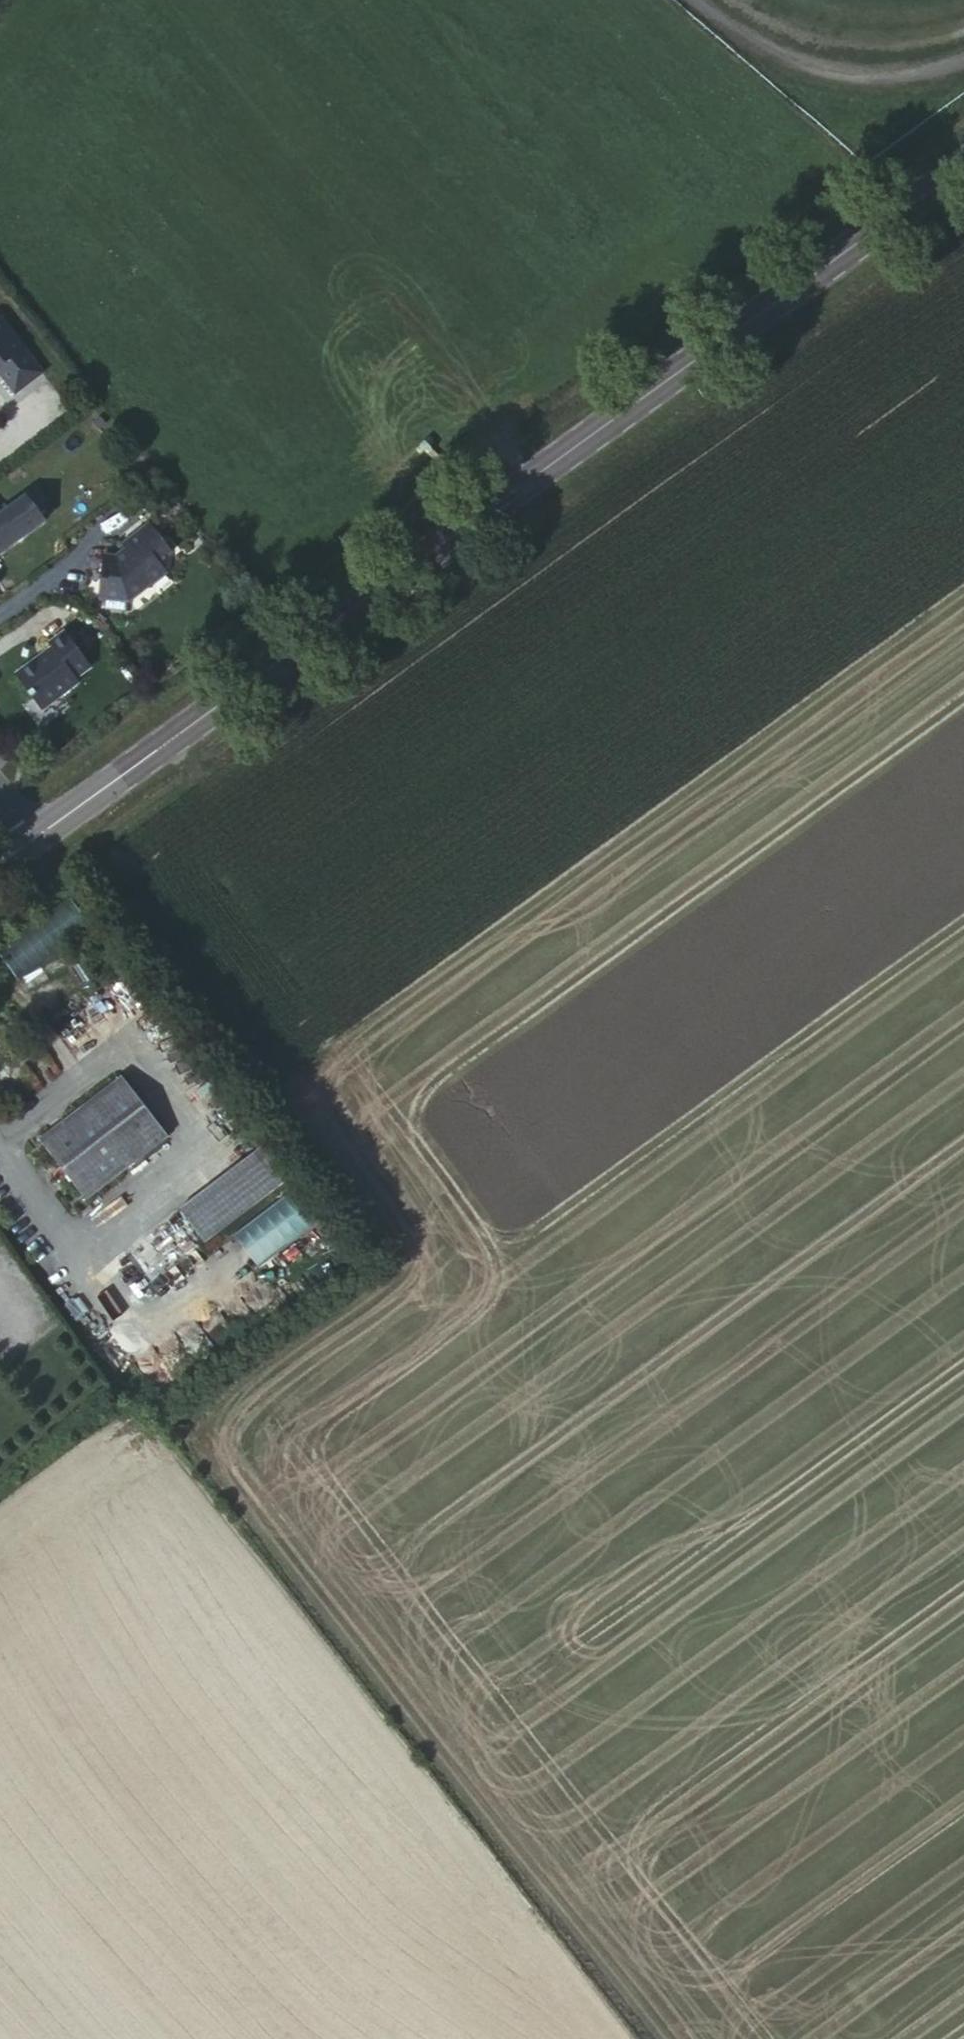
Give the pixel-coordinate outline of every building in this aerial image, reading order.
[(13,393),(40,372),(0,319),(0,376),(13,393)] [(39,524),(31,510),(42,503),(33,489),(21,496),(22,497),(0,513),(0,554),(39,524)] [(117,557),(103,555),(98,597),(127,601),(149,584),(151,586),(166,574),(158,563),(170,553),(146,523),(120,544),(126,550),(117,557)] [(15,675),(41,710),(78,682),(75,678),(90,667),(64,632),(49,644),(52,648),(15,675)] [(0,954),(24,983),(84,932),(61,904),(0,954)] [(72,1130),(49,1147),(91,1201),(171,1137),(127,1080),(68,1124),(72,1130)] [(268,1150),(182,1214),(206,1246),(292,1181),(268,1150)] [(234,1238),(261,1270),(312,1226),(285,1195),(234,1238)]
